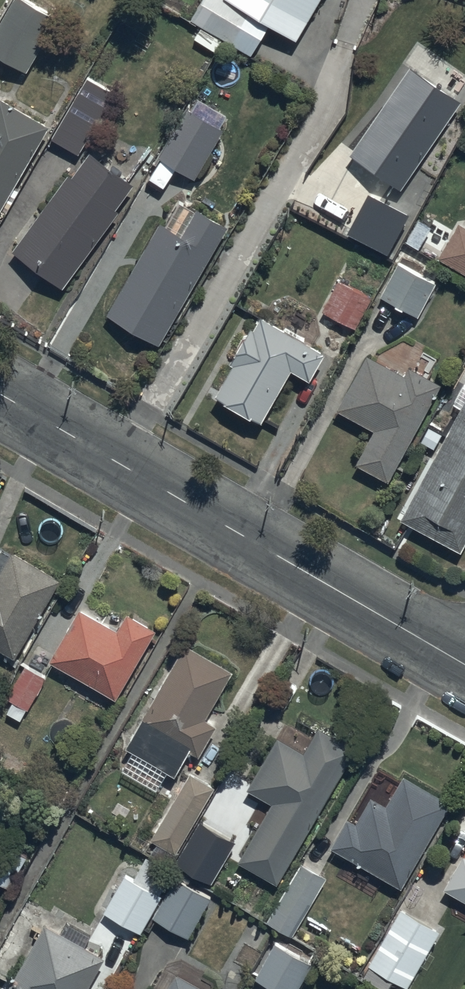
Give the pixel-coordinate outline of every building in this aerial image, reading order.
[(23,0),(16,0),(0,27),(0,59),(27,75),(59,21),(23,0)] [(272,35),(301,52),(331,0),(232,0),(230,3),(224,0),(210,0),(194,28),(255,64),(272,35)] [(461,105),(409,70),(348,158),(401,194),(461,105)] [(114,94),(88,80),(52,142),(78,157),(114,94)] [(49,130),(0,102),(0,216),(49,130)] [(224,133),(186,110),(158,159),(194,182),(224,133)] [(135,187),(89,156),(73,180),(68,177),(13,254),(65,291),(120,214),(117,212),(135,187)] [(407,216),(369,197),(349,238),(386,258),(407,216)] [(159,349),(228,231),(196,213),(181,238),(161,226),(107,318),(159,349)] [(457,224),(436,261),(464,278),(464,229),(457,224)] [(435,286),(397,266),(380,299),(417,319),(435,286)] [(370,300),(338,284),(322,313),(355,330),(370,300)] [(324,358),(259,320),(212,399),(260,427),(290,375),(308,385),(324,358)] [(403,377),(366,358),(337,413),(372,432),(354,467),(387,485),(439,387),(407,370),(403,377)] [(400,523),(459,555),(464,545),(464,404),(400,523)] [(12,554),(0,575),(0,651),(19,662),(64,583),(12,554)] [(117,633),(79,611),(51,664),(117,702),(157,633),(127,616),(117,633)] [(234,675),(185,648),(127,751),(176,778),(191,753),(200,759),(217,728),(207,723),(234,675)] [(46,680),(25,668),(6,701),(14,706),(8,716),(21,724),(46,680)] [(356,752),(319,731),(305,756),(279,741),(249,793),(273,806),(239,865),(279,888),(356,752)] [(217,791),(191,775),(150,842),(175,857),(217,791)] [(451,806),(405,780),(388,809),(373,800),(371,802),(356,828),(348,823),(333,850),(402,890),(451,806)] [(237,816),(212,801),(184,847),(196,854),(203,843),(216,851),(237,816)] [(9,891),(27,860),(0,844),(0,886),(9,891)] [(134,881),(124,875),(102,915),(141,937),(162,900),(159,899),(174,873),(146,858),(134,881)] [(463,859),(445,892),(464,903),(464,860),(463,859)] [(328,881),(299,864),(265,925),(313,952),(331,918),(313,908),(328,881)] [(213,901),(176,880),(152,920),(188,942),(213,901)] [(394,905),(360,962),(405,988),(408,988),(441,933),(394,905)] [(44,926),(9,988),(90,988),(106,960),(85,948),(91,938),(69,926),(63,936),(44,926)] [(274,943),(254,980),(271,988),(301,988),(314,965),(274,943)] [(177,977),(170,988),(197,988),(177,977)]
